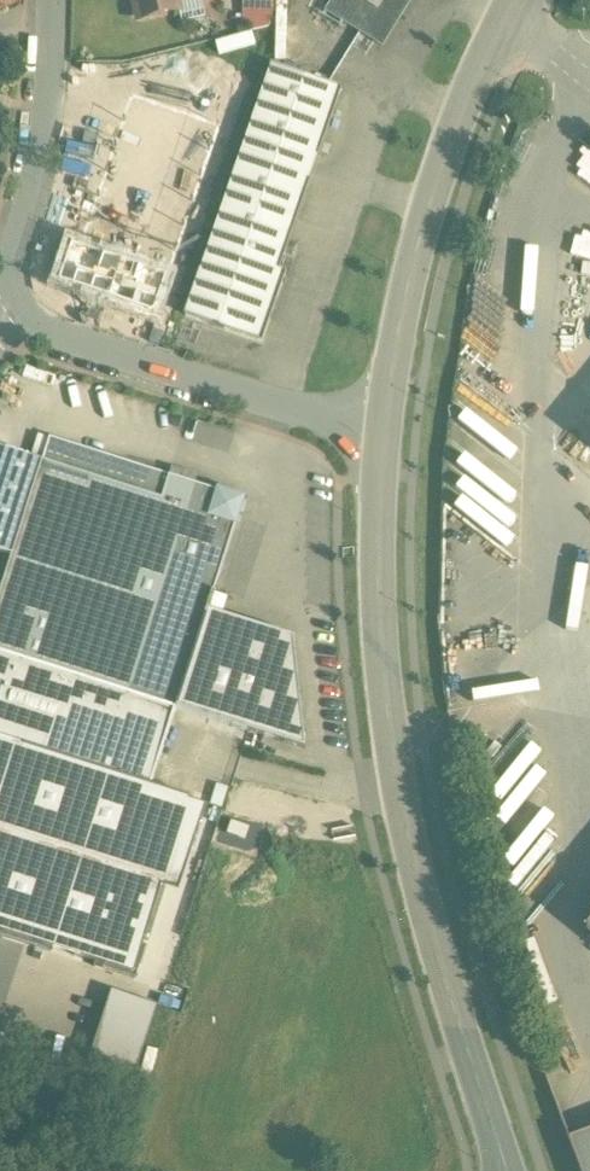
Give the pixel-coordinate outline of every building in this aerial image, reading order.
[(139,19),(179,10),(178,2),(177,0),(135,0),(139,19)] [(361,0),(332,0),(325,11),(383,47),(411,0),(383,0),(377,10),(361,0)] [(377,10),(383,0),(361,0),(377,10)] [(221,37),(226,67),(256,62),(251,32),(221,37)] [(272,66),(186,316),(262,342),(270,318),(264,315),(270,296),(277,299),(285,273),(278,271),(341,90),(272,66)] [(127,100),(61,288),(157,320),(222,132),(127,100)] [(0,448),(0,552),(13,556),(50,439),(39,435),(31,458),(0,448)] [(50,439),(13,556),(0,596),(0,653),(176,709),(214,593),(236,523),(235,523),(242,501),(193,486),(196,477),(173,470),(171,478),(168,477),(50,439)] [(294,639),(210,612),(215,594),(214,593),(176,709),(248,732),(306,750),(294,639)] [(0,653),(0,739),(23,746),(151,787),(176,709),(0,653)] [(502,717),(518,736),(533,724),(517,705),(502,717)] [(23,746),(0,739),(0,819),(23,746)] [(134,1084),(158,1007),(112,991),(86,1069),(134,1084)] [(582,1170),(589,1170),(589,1132),(570,1139),(582,1170)]
